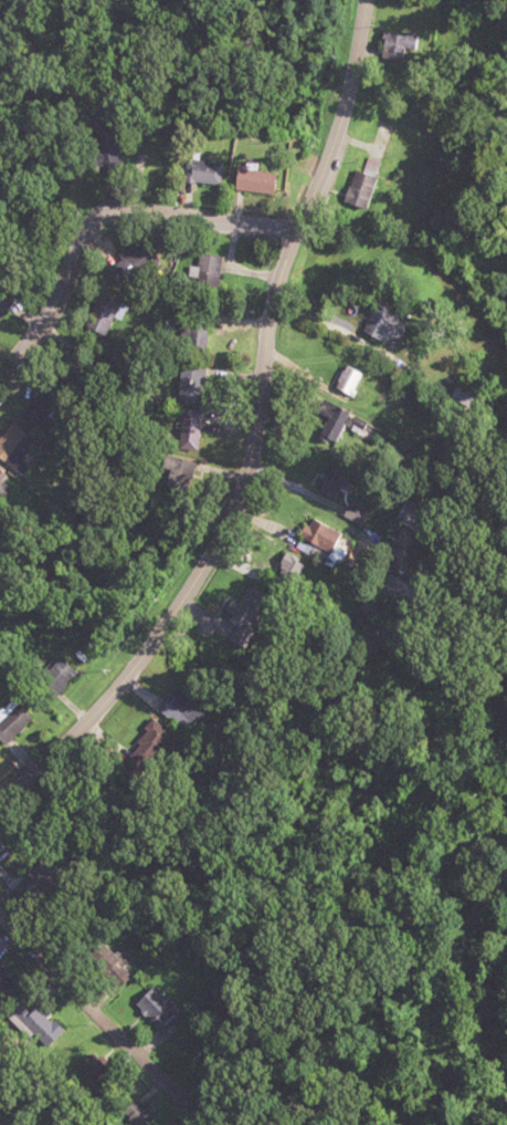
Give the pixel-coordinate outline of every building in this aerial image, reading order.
[(340,204),(363,212),(380,163),(367,158),(361,174),(351,171),(340,204)] [(221,162),(185,160),(184,183),(220,185),(221,162)] [(234,191),(272,193),(273,170),(235,168),(234,191)] [(143,271),(157,260),(146,246),(131,257),(143,271)] [(196,278),(193,293),(213,297),(221,258),(198,254),(195,268),(190,267),(187,277),(196,278)] [(11,301),(0,294),(0,317),(11,301)] [(104,338),(120,304),(99,294),(83,328),(104,338)] [(383,342),(386,337),(397,342),(407,322),(375,306),(362,332),(383,342)] [(186,324),(181,323),(179,347),(204,349),(207,312),(187,310),(186,324)] [(350,396),(361,374),(344,365),(332,387),(350,396)] [(199,400),(200,374),(179,373),(178,399),(199,400)] [(66,404),(51,386),(22,412),(37,429),(66,404)] [(337,443),(347,410),(322,402),(312,435),(337,443)] [(178,409),(178,449),(199,449),(199,409),(178,409)] [(38,450),(15,423),(0,436),(0,458),(12,472),(38,450)] [(336,499),(344,478),(326,470),(318,492),(336,499)] [(299,538),(328,551),(337,532),(309,518),(299,538)] [(36,684),(59,658),(75,674),(53,698),(36,684)] [(3,744),(0,741),(0,721),(15,705),(29,718),(3,744)] [(114,955),(100,941),(86,956),(118,989),(131,977),(123,969),(132,961),(120,949),(114,955)] [(22,990),(0,969),(0,1004),(4,1008),(22,990)] [(135,1004),(162,1032),(181,1014),(154,985),(135,1004)] [(29,1014),(20,1005),(9,1018),(44,1051),(63,1031),(36,1006),(29,1014)]
